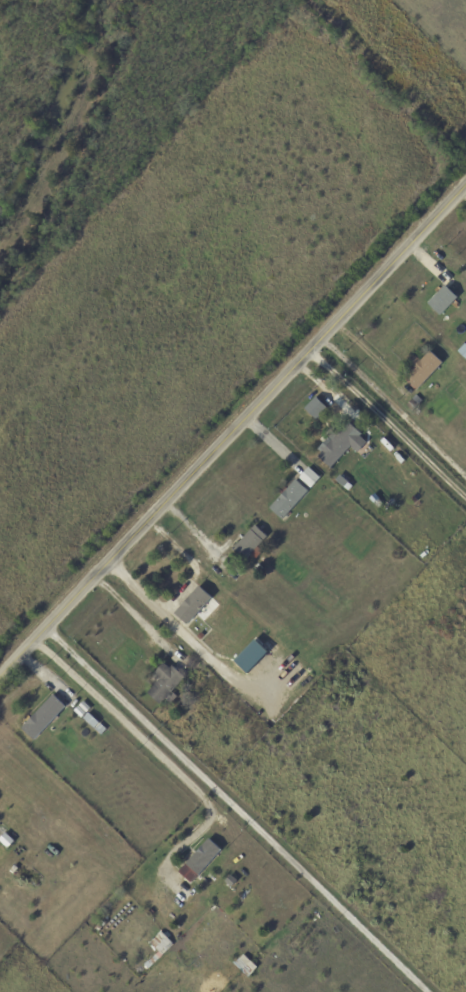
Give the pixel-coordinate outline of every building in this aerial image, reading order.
[(450,289),(460,299),(442,316),(430,304),(439,294),(436,291),(440,286),(443,290),(447,286),(450,289)] [(445,364),(420,391),(407,378),(417,368),(412,364),(418,357),(423,361),(432,352),(445,364)] [(329,409),(318,420),(307,408),(318,398),(329,409)] [(419,407),(414,412),(408,406),(414,400),(420,405),(419,407)] [(359,434),(362,436),(360,438),(368,445),(358,455),(350,448),(331,470),(318,459),(322,455),(319,452),(329,440),(330,441),(335,435),(337,437),(349,424),(359,434)] [(410,472),(403,475),(400,470),(407,466),(410,472)] [(300,478),(313,488),(322,477),(310,467),(300,478)] [(291,487),(297,481),(310,493),(285,521),(272,509),(291,487)] [(244,541),(257,527),(269,538),(259,548),(264,553),(258,560),(253,555),(246,562),(234,550),(244,541)] [(329,557),(335,562),(331,567),(324,562),(329,557)] [(260,565),(265,570),(260,574),(255,569),(260,565)] [(208,614),(204,618),(200,615),(189,627),(176,614),(200,587),(214,599),(204,610),(208,614)] [(250,673),(270,651),(257,639),(236,661),(250,673)] [(170,669),(171,670),(173,667),(187,679),(162,707),(148,694),(161,679),(156,674),(165,664),(170,669)] [(55,696),(67,708),(36,742),(23,729),(55,696)] [(84,702),(92,710),(87,714),(80,707),(84,702)] [(16,841),(6,833),(0,841),(10,849),(16,841)] [(207,881),(200,888),(194,883),(193,883),(180,872),(211,839),(223,850),(200,875),(207,881)] [(19,869),(14,875),(11,871),(16,866),(19,869)] [(125,897),(130,901),(101,932),(96,928),(125,897)] [(162,931),(174,944),(152,964),(148,968),(145,964),(160,951),(151,942),(162,931)] [(240,957),(256,971),(250,978),(234,963),(240,957)]
